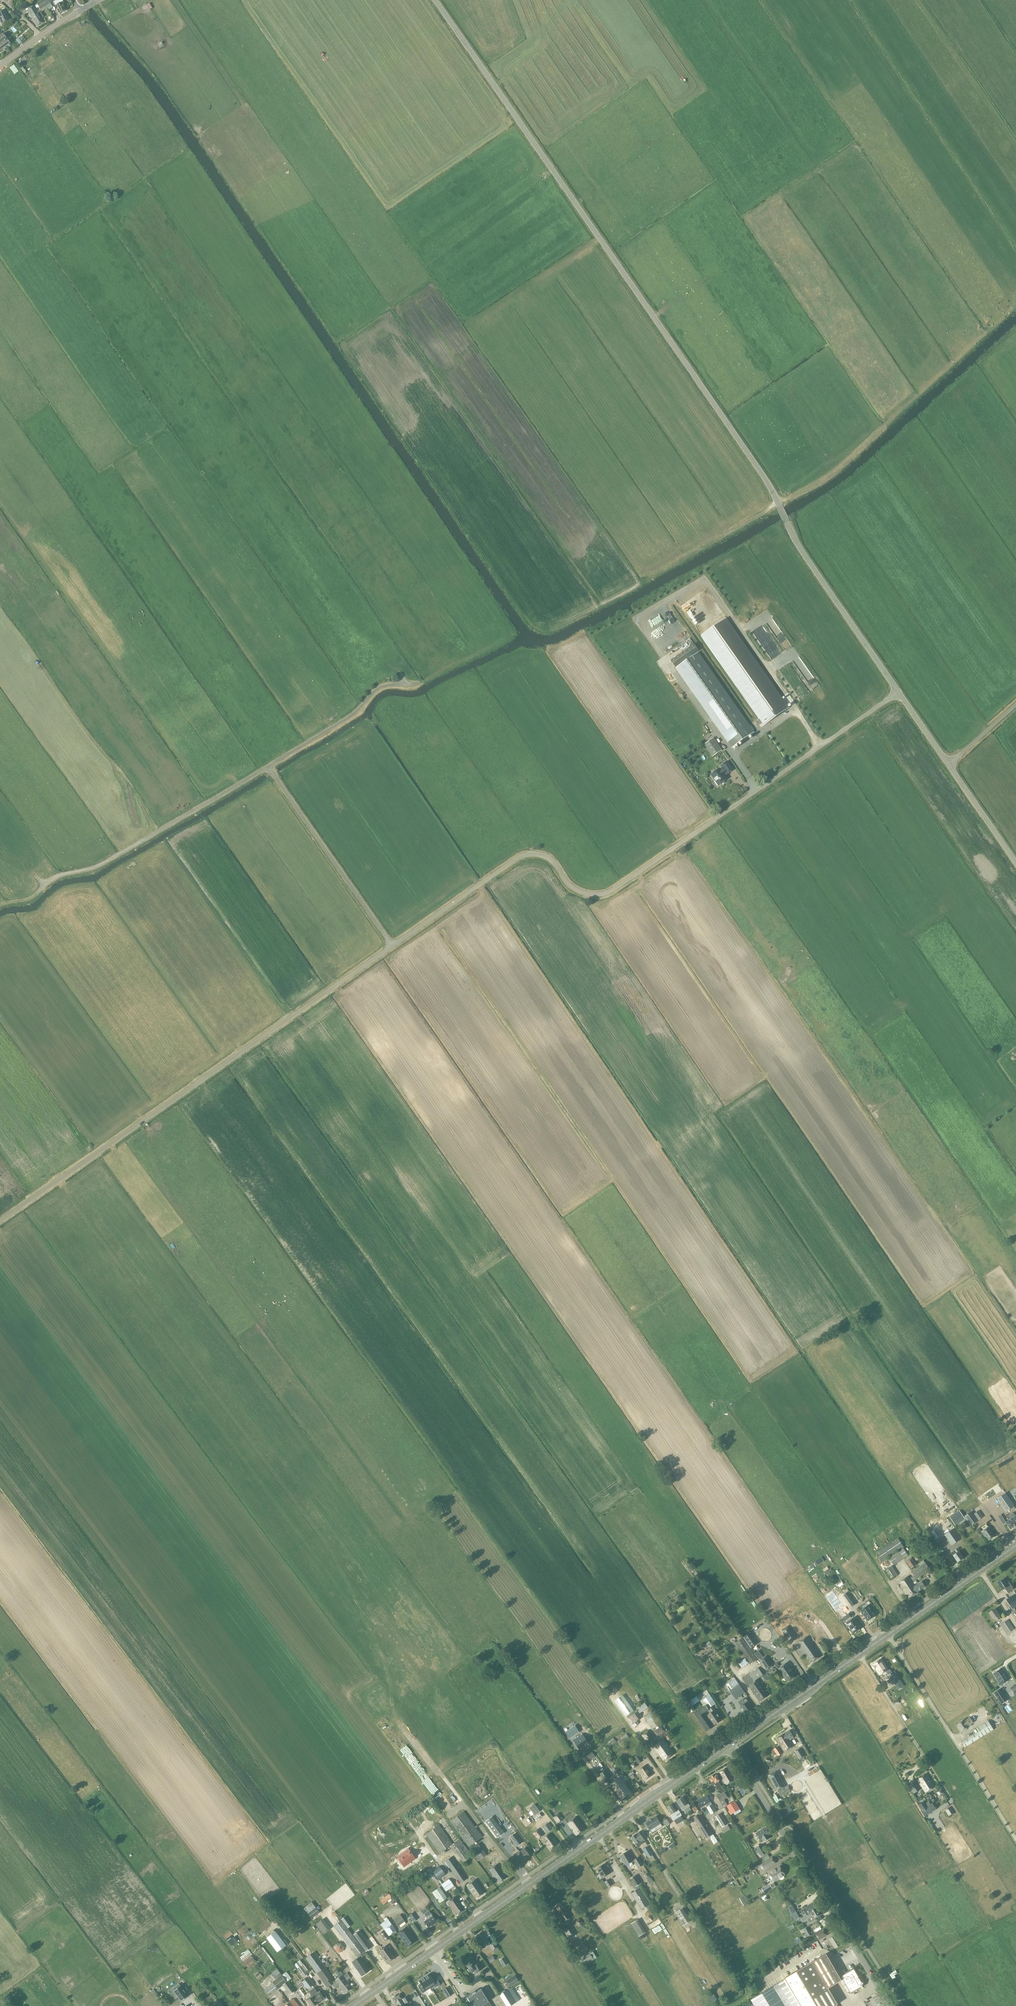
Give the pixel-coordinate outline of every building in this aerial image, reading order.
[(52,0),(44,0),(37,5),(40,10),(53,2),(52,0)] [(60,14),(66,11),(63,4),(64,3),(62,0),(58,0),(54,2),(60,14)] [(33,7),(27,11),(37,27),(44,22),(36,9),(35,9),(33,7)] [(0,12),(0,21),(2,24),(9,21),(4,10),(0,12)] [(0,44),(0,53),(11,45),(7,40),(7,39),(0,44)] [(728,620),(704,637),(710,645),(765,725),(789,708),(728,620)] [(699,651),(694,644),(671,660),(675,667),(699,651)] [(699,652),(678,667),(733,747),(754,732),(699,652)] [(659,660),(656,662),(664,672),(667,670),(659,660)] [(705,744),(713,756),(722,750),(714,737),(705,744)] [(722,783),(723,783),(724,782),(724,781),(725,780),(727,779),(724,774),(726,773),(727,774),(733,769),(727,761),(721,765),(722,767),(720,769),(720,768),(711,774),(718,785),(721,783),(722,783)] [(1014,1506),(1006,1493),(997,1499),(1006,1512),(1014,1506)] [(955,1525),(965,1519),(960,1511),(950,1517),(955,1525)] [(971,1511),(964,1517),(971,1526),(978,1521),(971,1511)] [(1006,1522),(1006,1523),(1010,1529),(1011,1529),(1014,1527),(1015,1527),(1015,1526),(1015,1516),(1013,1513),(1010,1515),(1012,1518),(1006,1522)] [(989,1527),(982,1532),(985,1537),(986,1536),(988,1540),(994,1536),(990,1530),(991,1530),(989,1527)] [(961,1539),(957,1533),(948,1539),(952,1545),(961,1539)] [(903,1548),(904,1548),(898,1538),(876,1553),(882,1562),(899,1551),(889,1557),(894,1565),(904,1558),(908,1555),(903,1548)] [(957,1549),(952,1553),(953,1555),(958,1562),(963,1558),(961,1555),(962,1554),(957,1549)] [(911,1568),(916,1564),(912,1558),(906,1561),(911,1568)] [(911,1572),(914,1575),(911,1577),(913,1581),(916,1579),(930,1570),(926,1563),(911,1572)] [(898,1575),(892,1566),(884,1571),(890,1580),(898,1575)] [(899,1583),(909,1598),(917,1592),(925,1587),(921,1582),(915,1586),(909,1576),(899,1583)] [(1003,1590),(1005,1588),(1008,1591),(1010,1590),(1008,1586),(1006,1583),(1003,1579),(998,1583),(1003,1590)] [(1009,1581),(1006,1583),(1008,1586),(1010,1590),(1008,1591),(1009,1593),(1014,1589),(1009,1581)] [(848,1592),(843,1595),(852,1606),(856,1603),(848,1592)] [(1006,1600),(1010,1607),(1015,1603),(1015,1593),(1006,1600)] [(836,1603),(832,1605),(836,1611),(835,1611),(840,1618),(841,1620),(843,1618),(846,1616),(841,1607),(839,1608),(838,1607),(845,1602),(842,1599),(836,1603)] [(822,1609),(832,1624),(837,1621),(827,1606),(822,1609)] [(861,1610),(868,1621),(875,1616),(875,1615),(875,1614),(874,1612),(873,1613),(868,1606),(861,1610)] [(999,1611),(997,1612),(995,1609),(989,1613),(994,1619),(997,1617),(999,1620),(1001,1618),(999,1615),(1001,1614),(999,1611)] [(810,1613),(804,1617),(806,1621),(813,1617),(810,1613)] [(793,1618),(787,1621),(791,1628),(796,1624),(793,1618)] [(854,1618),(847,1623),(852,1630),(851,1630),(851,1631),(852,1633),(853,1633),(853,1632),(854,1633),(861,1628),(854,1618)] [(1014,1629),(1008,1620),(1000,1625),(1007,1634),(1014,1629)] [(797,1637),(789,1626),(781,1631),(790,1642),(797,1637)] [(795,1626),(792,1629),(799,1635),(802,1632),(795,1626)] [(751,1649),(758,1644),(750,1633),(743,1637),(751,1649)] [(797,1644),(811,1663),(821,1656),(807,1636),(797,1644)] [(743,1658),(745,1657),(750,1664),(758,1659),(743,1638),(736,1642),(735,1641),(732,1643),(735,1648),(736,1648),(743,1658)] [(828,1650),(821,1642),(817,1645),(824,1653),(828,1650)] [(760,1661),(767,1671),(773,1667),(766,1656),(760,1661)] [(745,1658),(738,1663),(741,1668),(748,1663),(745,1658)] [(875,1670),(876,1669),(880,1675),(888,1670),(881,1659),(873,1664),(874,1665),(872,1666),(875,1670)] [(779,1669),(779,1670),(780,1671),(788,1682),(796,1676),(787,1663),(779,1669)] [(749,1684),(758,1679),(763,1675),(758,1668),(742,1679),(748,1687),(750,1686),(749,1684)] [(776,1668),(769,1673),(772,1677),(779,1673),(776,1668)] [(993,1674),(1000,1684),(999,1685),(1000,1686),(1009,1680),(1002,1668),(993,1674)] [(769,1695),(758,1679),(749,1684),(750,1686),(753,1689),(751,1690),(759,1701),(769,1695)] [(745,1692),(739,1684),(730,1691),(736,1699),(745,1692)] [(1001,1689),(996,1692),(1000,1699),(1006,1696),(1005,1695),(1006,1695),(1002,1689),(1001,1689)] [(700,1701),(701,1701),(700,1702),(704,1707),(693,1714),(705,1732),(711,1728),(702,1715),(709,1710),(708,1709),(716,1704),(710,1695),(707,1690),(686,1703),(689,1708),(687,1709),(690,1713),(695,1710),(692,1706),(700,1701)] [(634,1711),(626,1700),(623,1696),(617,1701),(620,1705),(619,1706),(626,1716),(634,1711)] [(741,1701),(739,1702),(743,1708),(747,1714),(753,1709),(750,1706),(748,1702),(747,1700),(746,1699),(745,1699),(744,1700),(743,1699),(741,1701)] [(708,1715),(715,1725),(722,1720),(715,1710),(712,1707),(710,1709),(712,1712),(708,1715)] [(661,1723),(656,1715),(655,1715),(653,1712),(645,1717),(647,1720),(647,1721),(651,1726),(653,1725),(655,1727),(661,1723)] [(639,1719),(635,1713),(628,1718),(634,1727),(637,1725),(635,1722),(639,1719)] [(962,1731),(964,1730),(969,1727),(972,1726),(971,1724),(974,1723),(970,1717),(964,1721),(964,1720),(957,1724),(962,1731)] [(962,1742),(965,1748),(994,1730),(988,1721),(976,1729),(978,1732),(962,1742)] [(398,1725),(403,1733),(408,1730),(404,1722),(398,1725)] [(571,1737),(580,1731),(576,1724),(566,1731),(569,1735),(569,1734),(571,1737)] [(658,1729),(662,1734),(668,1731),(664,1725),(658,1729)] [(654,1738),(648,1730),(641,1735),(647,1742),(654,1738)] [(785,1752),(794,1746),(789,1739),(791,1737),(788,1732),(786,1733),(776,1739),(785,1752)] [(589,1743),(583,1734),(574,1741),(579,1749),(589,1743)] [(627,1734),(620,1738),(623,1743),(630,1738),(627,1734)] [(610,1747),(617,1742),(614,1738),(607,1743),(610,1747)] [(654,1746),(664,1761),(674,1754),(664,1739),(654,1746)] [(396,1750),(409,1767),(416,1762),(403,1745),(396,1750)] [(779,1746),(774,1749),(778,1756),(783,1753),(779,1746)] [(795,1752),(800,1760),(806,1757),(801,1748),(795,1752)] [(589,1761),(595,1756),(593,1752),(586,1757),(589,1761)] [(638,1764),(644,1760),(639,1753),(633,1758),(638,1764)] [(785,1756),(788,1761),(794,1758),(792,1753),(785,1756)] [(794,1763),(779,1772),(782,1777),(797,1768),(794,1763)] [(611,1767),(616,1775),(622,1772),(617,1764),(611,1767)] [(645,1780),(653,1774),(646,1765),(638,1770),(645,1780)] [(726,1785),(735,1780),(728,1767),(719,1773),(726,1785)] [(611,1776),(606,1769),(599,1774),(604,1781),(611,1776)] [(426,1791),(435,1786),(430,1777),(427,1778),(422,1770),(416,1774),(426,1791)] [(785,1786),(777,1772),(769,1776),(776,1791),(785,1786)] [(713,1785),(715,1784),(721,1794),(717,1796),(721,1802),(730,1796),(727,1791),(725,1792),(719,1782),(721,1780),(717,1774),(714,1776),(713,1775),(710,1777),(711,1778),(710,1778),(712,1782),(711,1783),(713,1785)] [(917,1783),(910,1787),(914,1793),(921,1789),(920,1787),(922,1786),(926,1793),(935,1787),(927,1774),(918,1780),(920,1784),(918,1785),(917,1783)] [(611,1784),(621,1798),(630,1792),(620,1778),(611,1784)] [(781,1796),(793,1790),(790,1784),(778,1791),(781,1796)] [(923,1799),(929,1806),(934,1802),(929,1795),(923,1799)] [(711,1802),(707,1796),(697,1802),(701,1808),(705,1805),(711,1814),(717,1811),(712,1804),(711,1802)] [(683,1811),(690,1806),(684,1797),(677,1801),(683,1811)] [(740,1809),(735,1801),(727,1806),(730,1811),(729,1811),(731,1815),(740,1809)] [(925,1802),(919,1806),(925,1817),(936,1810),(933,1804),(928,1807),(925,1802)] [(679,1810),(678,1810),(677,1811),(672,1804),(668,1807),(672,1814),(671,1815),(674,1820),(677,1825),(684,1820),(682,1816),(682,1815),(679,1810)] [(534,1805),(529,1808),(535,1816),(540,1812),(534,1805)] [(954,1813),(950,1807),(946,1810),(950,1816),(954,1813)] [(469,1847),(483,1837),(464,1812),(450,1822),(469,1847)] [(537,1821),(543,1817),(540,1813),(534,1818),(537,1821)] [(564,1819),(559,1813),(553,1818),(557,1824),(564,1819)] [(693,1818),(706,1839),(714,1834),(715,1837),(729,1829),(728,1826),(726,1827),(726,1826),(716,1833),(708,1821),(706,1823),(700,1813),(693,1818)] [(721,1813),(716,1816),(723,1827),(728,1824),(721,1813)] [(492,1817),(485,1822),(497,1838),(504,1833),(492,1817)] [(567,1824),(576,1836),(585,1829),(576,1817),(567,1824)] [(657,1817),(646,1823),(650,1830),(661,1824),(657,1817)] [(542,1827),(547,1833),(553,1829),(548,1823),(542,1827)] [(453,1844),(440,1825),(426,1834),(439,1853),(453,1844)] [(768,1835),(770,1834),(766,1827),(756,1833),(760,1840),(763,1839),(764,1842),(770,1838),(768,1835)] [(538,1828),(533,1831),(538,1840),(540,1839),(539,1837),(542,1835),(538,1828)] [(644,1843),(643,1842),(645,1840),(639,1832),(631,1838),(637,1846),(638,1847),(644,1843)] [(550,1850),(558,1844),(550,1833),(542,1839),(550,1850)] [(487,1855),(478,1844),(469,1850),(478,1862),(487,1855)] [(767,1853),(762,1844),(756,1848),(762,1856),(767,1853)] [(653,1855),(648,1846),(644,1849),(651,1862),(655,1859),(653,1855)] [(408,1849),(404,1851),(406,1854),(400,1858),(402,1861),(401,1862),(404,1866),(414,1859),(411,1856),(413,1855),(408,1849)] [(514,1857),(519,1864),(530,1856),(525,1849),(520,1852),(518,1850),(512,1855),(514,1857)] [(487,1856),(489,1860),(497,1855),(495,1852),(487,1856)] [(628,1852),(621,1856),(626,1865),(633,1861),(628,1852)] [(644,1865),(639,1857),(634,1860),(639,1868),(644,1865)] [(775,1863),(772,1858),(761,1865),(764,1870),(775,1863)] [(467,1879),(453,1859),(447,1863),(460,1883),(467,1879)] [(499,1883),(506,1878),(497,1864),(489,1870),(499,1883)] [(604,1864),(597,1869),(600,1873),(599,1873),(603,1878),(610,1873),(608,1870),(604,1864)] [(432,1871),(439,1879),(445,1874),(438,1866),(432,1871)] [(784,1875),(785,1874),(780,1866),(769,1874),(774,1881),(779,1878),(780,1879),(781,1879),(783,1879),(784,1878),(784,1876),(784,1875)] [(636,1887),(642,1883),(637,1875),(631,1879),(636,1887)] [(605,1882),(608,1888),(613,1885),(610,1879),(605,1882)] [(476,1899),(484,1893),(475,1880),(467,1886),(476,1899)] [(445,1882),(441,1885),(446,1892),(454,1886),(452,1883),(448,1886),(445,1882)] [(765,1893),(772,1888),(770,1885),(763,1889),(765,1893)] [(636,1890),(631,1893),(642,1910),(647,1907),(648,1908),(647,1908),(651,1914),(655,1911),(650,1904),(639,1886),(635,1888),(636,1890)] [(436,1890),(432,1892),(439,1903),(443,1901),(436,1890)] [(389,1894),(380,1900),(383,1904),(388,1901),(392,1898),(389,1894)] [(463,1902),(461,1903),(456,1896),(447,1902),(456,1916),(465,1909),(467,1907),(463,1902)] [(562,1923),(572,1917),(563,1903),(553,1909),(562,1923)] [(801,1919),(817,1909),(813,1903),(807,1907),(803,1910),(806,1915),(801,1919)] [(788,1908),(793,1917),(795,1920),(800,1918),(793,1905),(792,1906),(791,1904),(787,1906),(788,1908)] [(425,1914),(428,1919),(424,1922),(428,1928),(437,1922),(427,1907),(421,1911),(424,1915),(425,1914)] [(691,1921),(683,1908),(675,1913),(683,1926),(691,1921)] [(821,1915),(817,1909),(801,1919),(803,1922),(813,1916),(814,1919),(815,1918),(821,1915)] [(405,1921),(400,1915),(393,1919),(398,1926),(405,1921)] [(396,1931),(386,1917),(384,1919),(385,1921),(381,1924),(389,1936),(396,1931)] [(316,1925),(325,1936),(332,1930),(323,1919),(316,1925)] [(349,1947),(358,1958),(352,1962),(362,1976),(370,1970),(361,1958),(368,1953),(366,1950),(365,1952),(353,1936),(349,1930),(351,1928),(349,1926),(347,1927),(341,1920),(333,1926),(344,1940),(349,1947)] [(646,1933),(638,1920),(632,1924),(639,1937),(646,1933)] [(576,1935),(570,1926),(564,1930),(569,1939),(576,1935)] [(408,1947),(416,1941),(406,1927),(398,1933),(408,1947)] [(802,1930),(806,1938),(813,1934),(817,1932),(816,1929),(811,1931),(808,1927),(803,1930),(802,1930)] [(824,1929),(815,1934),(819,1940),(828,1935),(824,1929)] [(359,1943),(363,1948),(369,1943),(366,1939),(359,1930),(353,1935),(359,1943)] [(389,1938),(384,1930),(379,1933),(385,1941),(389,1938)] [(275,1931),(266,1938),(277,1952),(286,1945),(288,1944),(285,1940),(283,1941),(275,1931)] [(491,1943),(488,1938),(491,1936),(488,1931),(477,1938),(484,1948),(489,1945),(492,1943),(492,1942),(491,1943)] [(835,1948),(842,1944),(836,1935),(829,1939),(835,1948)] [(231,1946),(238,1941),(235,1936),(232,1939),(231,1938),(227,1941),(231,1946)] [(341,1943),(336,1944),(334,1949),(338,1953),(343,1951),(344,1947),(341,1943)] [(494,1943),(490,1945),(495,1953),(499,1950),(494,1943)] [(378,1951),(387,1964),(396,1957),(387,1945),(378,1951)] [(347,1973),(343,1975),(333,1982),(331,1978),(333,1977),(318,1957),(319,1957),(315,1951),(306,1958),(317,1973),(328,1987),(333,1984),(336,1987),(341,1983),(342,1985),(347,1981),(347,1980),(350,1978),(347,1973)] [(248,1968),(256,1961),(251,1955),(252,1954),(250,1952),(242,1960),(248,1968)] [(581,1959),(585,1966),(594,1960),(589,1954),(581,1959)] [(837,2005),(838,2004),(833,1996),(829,1988),(835,1984),(842,1980),(834,1967),(826,1954),(811,1963),(795,1973),(784,1979),(762,1993),(751,2000),(754,2004),(750,2005),(837,2005)] [(507,1964),(503,1958),(499,1960),(503,1967),(507,1964)] [(479,1962),(475,1965),(472,1959),(464,1964),(470,1973),(475,1970),(476,1973),(483,1969),(479,1962)] [(295,1964),(301,1973),(302,1973),(305,1976),(307,1974),(306,1972),(308,1970),(302,1962),(300,1964),(298,1962),(295,1964)] [(277,1969),(271,1974),(275,1979),(281,1974),(277,1969)] [(855,1970),(853,1970),(843,1976),(843,1978),(851,1992),(852,1992),(861,1987),(862,1987),(864,1983),(862,1983),(855,1970)] [(282,1975),(287,1981),(291,1978),(286,1972),(282,1975)] [(425,1977),(431,1987),(434,1985),(436,1987),(440,1984),(435,1976),(432,1978),(431,1977),(429,1974),(427,1976),(427,1975),(427,1976),(425,1977)] [(273,1983),(264,1990),(269,1996),(283,1985),(290,1994),(295,1991),(287,1981),(287,1982),(282,1975),(272,1982),(273,1983)] [(476,1978),(471,1982),(473,1985),(478,1982),(481,1981),(482,1980),(480,1975),(476,1978)] [(515,1976),(507,1981),(510,1987),(519,1982),(515,1976)] [(302,1982),(304,1985),(308,1989),(313,1985),(308,1977),(302,1982)] [(421,1979),(421,1980),(419,1981),(421,1984),(421,1985),(418,1987),(422,1992),(431,1987),(425,1977),(423,1978),(422,1979),(421,1979)] [(353,1988),(347,1981),(342,1985),(341,1983),(336,1987),(336,1988),(338,1986),(345,1994),(353,1988)] [(181,2001),(188,1996),(181,1986),(180,1986),(179,1984),(175,1987),(177,1989),(174,1991),(181,2001)] [(447,1987),(443,1989),(448,1997),(452,1995),(447,1987)] [(499,1995),(506,2005),(510,2005),(520,2000),(511,1987),(499,1995)] [(309,1991),(312,1996),(318,2003),(326,1997),(324,1994),(322,1995),(319,1991),(318,1993),(314,1988),(309,1991)] [(489,2001),(481,1988),(475,1992),(475,1991),(471,1993),(472,1994),(466,1998),(471,2005),(492,2005),(489,2001)] [(708,1995),(713,2003),(718,2000),(713,1992),(708,1995)] [(402,1999),(402,1998),(399,1994),(393,1999),(397,2005),(405,2005),(404,2005),(410,2001),(407,1996),(402,1999)] [(312,1996),(307,2000),(311,2005),(314,2005),(318,2003),(312,1996)]
